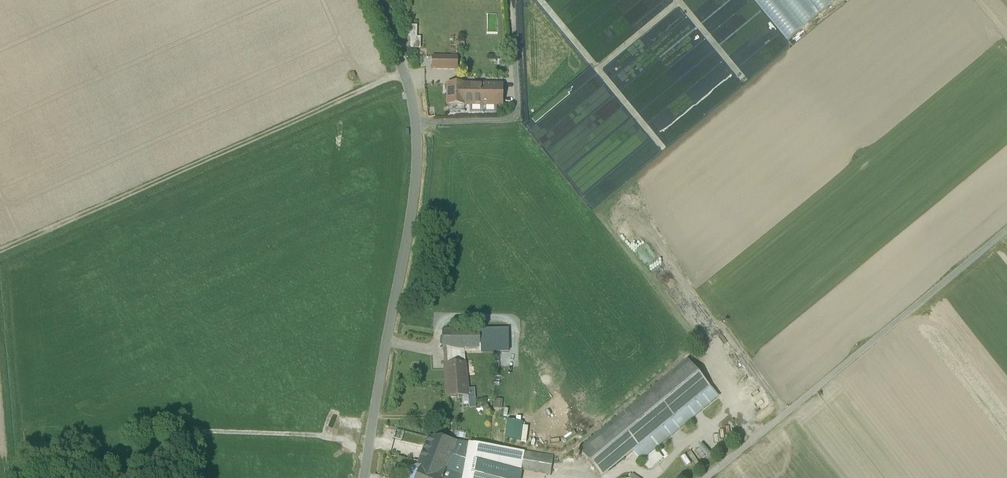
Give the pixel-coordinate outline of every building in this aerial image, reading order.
[(787,40),(833,2),(832,0),(754,0),(787,40)] [(418,37),(417,37),(416,25),(409,25),(410,48),(418,48),(418,37)] [(457,57),(432,57),(432,69),(457,69),(457,57)] [(465,85),(447,85),(447,106),(465,106),(465,105),(465,85)] [(503,86),(465,85),(465,105),(470,105),(496,106),(503,106),(503,86)] [(496,106),(470,105),(470,114),(482,114),(482,115),(484,115),(484,114),(496,114),(496,106)] [(480,330),(442,330),(442,349),(443,349),(464,349),(480,349),(480,331),(480,330)] [(509,332),(480,331),(480,349),(464,349),(465,353),(494,352),(494,356),(502,356),(502,346),(502,335),(509,335),(509,332)] [(464,349),(443,349),(444,365),(466,364),(465,353),(464,349)] [(688,362),(580,451),(601,477),(709,387),(688,362)] [(466,364),(444,365),(446,383),(451,382),(451,385),(467,384),(466,364)] [(467,384),(451,385),(451,382),(446,383),(447,398),(468,396),(469,404),(475,404),(473,389),(468,390),(467,384)] [(457,443),(428,438),(419,463),(436,469),(437,467),(446,471),(457,443)] [(452,473),(463,477),(469,445),(457,443),(446,471),(452,473)] [(463,477),(520,477),(521,470),(524,454),(469,445),(463,477)] [(552,458),(524,454),(521,470),(550,475),(552,458)] [(419,463),(417,467),(421,468),(417,477),(443,477),(446,471),(437,467),(436,469),(419,463)]
